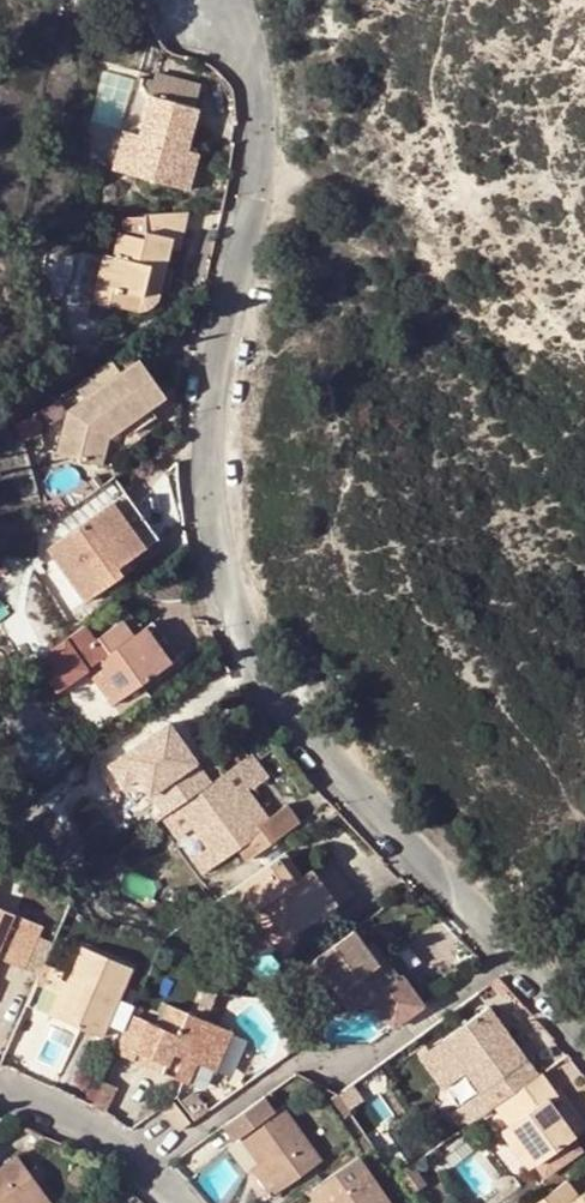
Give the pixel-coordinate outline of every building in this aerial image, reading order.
[(151,97),(141,137),(130,177),(179,190),(189,152),(200,109),(151,97)] [(114,173),(130,177),(141,137),(125,133),(114,173)] [(201,155),(189,152),(179,190),(191,193),(201,155)] [(182,214),(126,216),(128,236),(118,233),(112,257),(103,255),(95,287),(121,293),(119,303),(142,308),(144,299),(159,302),(162,287),(169,289),(174,271),(166,269),(172,251),(174,239),(183,241),(182,214)] [(174,239),(172,251),(180,253),(183,241),(174,239)] [(121,293),(95,287),(90,304),(109,310),(110,305),(141,313),(142,308),(119,303),(121,293)] [(85,401),(69,412),(59,455),(102,466),(109,440),(166,398),(140,361),(105,386),(85,401)] [(74,387),(85,401),(105,386),(95,372),(74,387)] [(125,493),(47,550),(85,602),(122,576),(117,568),(146,548),(159,538),(125,493)] [(152,555),(146,548),(117,568),(122,576),(152,555)] [(123,620),(76,655),(88,671),(113,706),(170,664),(144,629),(135,636),(123,620)] [(154,622),(144,629),(170,664),(179,657),(154,622)] [(113,706),(88,671),(75,681),(105,723),(118,713),(113,706)] [(206,787),(189,764),(168,735),(177,728),(187,721),(177,707),(136,738),(146,750),(125,764),(151,800),(163,817),(179,806),(206,787)] [(199,757),(177,728),(168,735),(189,764),(199,757)] [(247,789),(251,785),(254,788),(269,777),(251,754),(222,775),(236,796),(247,789)] [(143,807),(151,800),(125,764),(116,770),(143,807)] [(206,787),(179,806),(204,841),(220,863),(238,850),(263,833),(258,826),(236,796),(222,775),(206,787)] [(263,833),(238,850),(247,862),(301,823),(288,804),(258,826),(263,833)] [(220,863),(204,841),(187,853),(203,874),(220,863)] [(296,881),(304,875),(287,851),(278,858),(296,881)] [(311,870),(336,906),(354,894),(328,857),(311,870)] [(278,858),(232,891),(249,915),(264,905),(289,940),(336,906),(311,870),(304,875),(296,881),(278,858)] [(5,936),(13,940),(4,961),(25,970),(44,926),(0,908),(0,948),(5,936)] [(354,929),(313,959),(330,982),(352,1013),(400,978),(375,942),(367,947),(354,929)] [(4,961),(13,940),(5,936),(0,948),(0,959),(4,961)] [(82,946),(67,982),(72,984),(57,1019),(102,1038),(132,968),(82,946)] [(313,959),(279,983),(296,1007),(330,982),(313,959)] [(49,1016),(57,1019),(72,984),(67,982),(61,979),(64,972),(51,966),(43,986),(59,993),(49,1016)] [(490,1007),(479,1015),(501,1048),(513,1039),(490,1007)] [(216,1024),(188,1012),(179,1034),(131,1015),(115,1053),(132,1060),(135,1053),(167,1066),(163,1073),(190,1084),(199,1063),(216,1024)] [(538,1076),(513,1039),(501,1048),(479,1015),(443,1041),(466,1073),(491,1109),(495,1106),(506,1099),(538,1076)] [(234,1032),(216,1024),(199,1063),(218,1071),(234,1032)] [(448,1086),(466,1073),(443,1041),(425,1054),(448,1086)] [(132,1060),(163,1073),(167,1066),(135,1053),(132,1060)] [(543,1072),(538,1076),(506,1099),(520,1119),(509,1126),(536,1165),(547,1158),(562,1146),(576,1137),(562,1118),(571,1112),(543,1072)] [(102,1083),(92,1106),(104,1112),(114,1089),(102,1083)] [(195,1091),(181,1101),(191,1115),(205,1105),(195,1091)] [(266,1096),(224,1125),(241,1148),(247,1144),(259,1162),(281,1192),(322,1162),(282,1106),(276,1111),(266,1096)] [(351,1114),(338,1096),(329,1102),(341,1120),(351,1114)] [(506,1099),(495,1106),(509,1126),(520,1119),(506,1099)] [(176,1103),(164,1113),(178,1131),(190,1123),(176,1103)] [(562,1118),(576,1137),(584,1131),(571,1112),(562,1118)] [(536,1165),(509,1126),(498,1133),(526,1171),(536,1165)] [(373,1147),(365,1135),(356,1141),(365,1153),(373,1147)] [(562,1146),(547,1158),(551,1164),(567,1153),(562,1146)] [(46,1197),(37,1184),(28,1172),(16,1155),(0,1167),(0,1202),(38,1202),(46,1197)] [(325,1202),(390,1202),(359,1157),(315,1188),(325,1202)] [(281,1192),(259,1162),(253,1167),(274,1197),(281,1192)] [(28,1172),(37,1184),(44,1178),(36,1166),(28,1172)] [(415,1167),(400,1177),(412,1194),(427,1184),(415,1167)] [(569,1180),(555,1190),(565,1202),(569,1202),(580,1196),(569,1180)] [(306,1193),(313,1202),(325,1202),(315,1188),(306,1193)] [(555,1190),(536,1202),(565,1202),(555,1190)] [(580,1196),(569,1202),(584,1202),(584,1192),(580,1196)]
